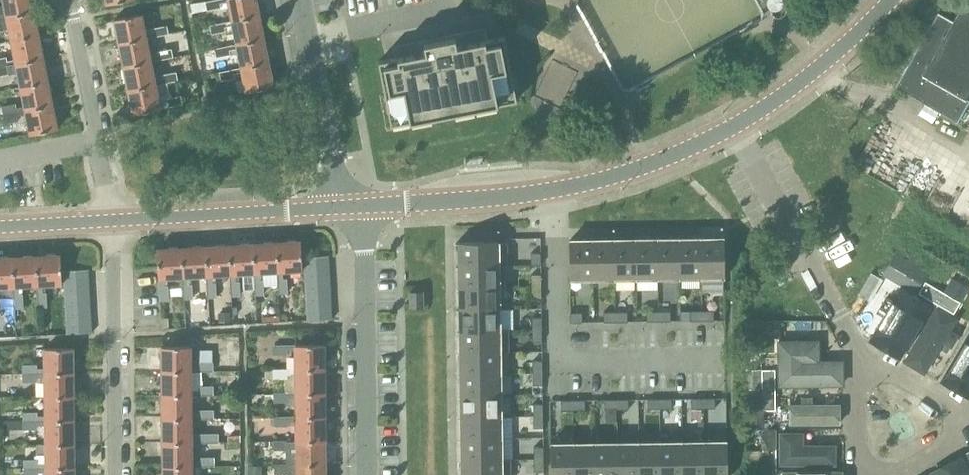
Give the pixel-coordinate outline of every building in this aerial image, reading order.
[(32,0),(4,0),(7,17),(34,12),(32,0)] [(219,0),(211,0),(205,1),(206,9),(220,6),(219,0)] [(231,21),(259,15),(259,12),(260,12),(258,3),(257,3),(256,0),(227,0),(231,21)] [(895,85),(958,122),(968,103),(968,100),(966,98),(968,93),(968,4),(965,2),(955,20),(938,10),(895,85)] [(10,29),(12,41),(39,35),(34,12),(7,17),(0,19),(0,31),(10,29)] [(146,38),(142,14),(115,19),(115,20),(116,20),(117,23),(115,23),(117,33),(119,32),(121,43),(146,38)] [(261,26),(259,15),(231,21),(236,44),(264,39),(263,36),(265,35),(263,26),(261,26)] [(225,30),(223,22),(209,25),(211,33),(225,30)] [(154,36),(167,34),(166,26),(153,28),(154,36)] [(39,35),(12,41),(17,64),(44,58),(39,35)] [(412,121),(412,120),(454,112),(455,112),(497,103),(497,104),(517,100),(505,36),(457,45),(456,37),(408,47),(410,55),(379,61),(391,125),(412,121)] [(146,38),(121,43),(122,47),(119,47),(121,56),(124,56),(126,66),(151,61),(146,38)] [(241,68),(269,62),(268,59),(270,59),(268,49),(266,49),(264,39),(236,44),(241,68)] [(229,54),(228,46),(214,49),(216,57),(229,54)] [(159,60),(172,57),(170,49),(157,52),(159,60)] [(17,64),(8,66),(0,67),(0,75),(9,74),(9,75),(19,73),(21,87),(48,82),(44,58),(17,64)] [(8,66),(7,61),(7,58),(0,59),(0,67),(8,66)] [(151,61),(126,66),(126,70),(124,70),(126,79),(128,79),(130,89),(156,84),(151,61)] [(241,68),(246,92),(274,86),(274,85),(273,85),(273,83),(274,82),(272,73),(271,73),(269,62),(241,68)] [(234,78),(233,70),(219,72),(220,80),(221,80),(234,78)] [(164,83),(177,80),(175,72),(162,75),(164,83)] [(48,82),(21,87),(26,107),(17,109),(16,105),(3,107),(5,115),(53,105),(48,82)] [(158,97),(156,84),(130,89),(131,94),(129,94),(131,103),(133,102),(135,114),(181,105),(180,96),(167,99),(166,95),(158,97)] [(58,128),(53,105),(5,115),(6,123),(19,120),(18,116),(27,114),(31,134),(58,128)] [(725,276),(725,238),(723,238),(723,236),(722,236),(722,238),(715,238),(715,236),(714,236),(714,238),(702,239),(702,236),(701,237),(702,279),(702,277),(723,276),(723,279),(724,279),(724,276),(725,276)] [(637,280),(636,237),(636,240),(628,240),(628,238),(627,238),(627,240),(615,240),(615,238),(615,280),(616,280),(616,278),(636,278),(636,280),(637,280)] [(636,237),(637,280),(637,278),(658,277),(658,279),(658,237),(657,237),(657,239),(650,239),(650,237),(649,237),(649,239),(637,240),(637,237),(636,237)] [(658,237),(658,279),(659,279),(659,277),(679,277),(679,279),(680,279),(679,237),(679,239),(672,239),(672,237),(670,237),(670,239),(658,239),(658,237)] [(702,279),(701,237),(700,237),(700,239),(693,239),(693,237),(692,237),(692,239),(680,239),(680,237),(679,237),(680,279),(681,279),(681,277),(701,277),(701,279),(702,279)] [(593,280),(594,280),(593,238),(592,238),(592,240),(585,240),(585,238),(584,238),(584,240),(569,240),(570,279),(571,279),(571,281),(573,281),(573,279),(593,278),(593,280)] [(615,280),(615,238),(614,238),(614,240),(607,240),(607,238),(606,238),(606,240),(594,240),(594,238),(593,238),(594,280),(594,278),(615,278),(615,280)] [(278,271),(303,269),(302,242),(297,242),(297,240),(288,241),(289,243),(277,243),(278,271)] [(278,271),(277,243),(274,243),(274,242),(264,242),(264,244),(253,244),(254,272),(278,271)] [(456,245),(458,245),(458,252),(456,252),(456,253),(458,253),(458,265),(456,265),(456,266),(506,265),(506,266),(508,266),(508,243),(498,243),(498,242),(458,242),(458,243),(456,244),(456,245)] [(241,245),(229,246),(230,273),(254,272),(253,244),(250,245),(250,243),(241,243),(241,245)] [(205,247),(206,275),(230,273),(229,246),(226,246),(226,244),(217,245),(217,247),(205,247)] [(181,249),(182,276),(206,275),(205,247),(203,247),(202,246),(193,246),(193,248),(181,249)] [(169,249),(157,250),(159,277),(182,276),(181,249),(179,249),(179,247),(169,247),(169,249)] [(37,284),(62,283),(61,254),(60,254),(60,255),(57,256),(57,253),(47,254),(47,256),(36,257),(37,284)] [(531,265),(541,265),(541,253),(531,253),(531,265)] [(24,257),(12,258),(14,286),(37,284),(36,257),(33,257),(33,255),(24,255),(24,257)] [(306,269),(329,268),(328,257),(330,257),(330,255),(304,257),(305,257),(306,269)] [(14,286),(12,258),(10,258),(10,256),(0,257),(0,259),(0,286),(14,286)] [(506,265),(456,266),(458,266),(458,273),(456,273),(456,275),(458,275),(459,287),(456,287),(499,287),(506,287),(506,266),(506,265)] [(330,280),(329,268),(306,269),(307,282),(330,280)] [(64,272),(65,284),(89,282),(88,270),(89,270),(89,269),(63,270),(63,272),(64,272)] [(952,278),(968,287),(968,278),(956,271),(952,278)] [(883,280),(871,273),(858,294),(870,301),(883,280)] [(532,274),(532,286),(542,286),(542,274),(532,274)] [(944,291),(946,292),(961,301),(962,302),(968,290),(968,287),(952,278),(944,291)] [(279,293),(287,293),(287,279),(279,279),(279,293)] [(256,294),(264,294),(263,280),(255,281),(256,294)] [(307,295),(331,293),(330,280),(307,282),(307,295)] [(919,292),(936,303),(943,291),(926,281),(919,292)] [(89,282),(65,284),(66,296),(90,295),(89,282)] [(232,296),(240,295),(239,282),(231,282),(232,296)] [(192,298),(193,298),(192,284),(184,285),(185,299),(192,298)] [(208,297),(216,297),(216,284),(208,284),(208,297)] [(161,300),(169,300),(168,286),(160,286),(161,300)] [(542,286),(532,286),(532,298),(542,298),(542,286)] [(499,287),(456,287),(456,288),(459,288),(459,295),(456,295),(457,296),(459,296),(459,308),(457,308),(457,309),(502,308),(499,308),(499,287)] [(411,291),(411,307),(412,307),(412,306),(423,306),(423,307),(424,307),(424,291),(423,291),(423,293),(412,293),(412,291),(411,291)] [(936,303),(954,313),(961,301),(946,292),(944,291),(943,291),(936,303)] [(39,307),(47,306),(46,293),(38,293),(39,307)] [(308,307),(331,306),(331,293),(307,295),(308,307)] [(15,308),(23,308),(22,294),(14,295),(15,308)] [(90,307),(90,295),(66,296),(66,308),(90,307)] [(332,318),(331,306),(308,307),(309,319),(308,319),(308,320),(333,318),(332,318)] [(66,308),(67,320),(91,319),(90,307),(66,308)] [(502,309),(502,308),(457,309),(459,309),(459,317),(457,317),(457,318),(459,318),(459,330),(457,330),(500,330),(500,329),(499,309),(502,309)] [(702,321),(714,321),(714,310),(702,311),(702,321)] [(647,311),(647,321),(659,321),(659,311),(647,311)] [(659,321),(671,321),(671,311),(659,311),(659,321)] [(702,321),(702,311),(690,311),(690,321),(702,321)] [(582,312),(570,313),(571,323),(583,322),(582,312)] [(604,312),(604,322),(616,322),(616,312),(604,312)] [(628,312),(616,312),(616,322),(628,322),(628,312)] [(532,329),(542,329),(542,317),(532,318),(532,329)] [(91,319),(67,320),(68,332),(67,333),(67,334),(93,332),(93,331),(92,331),(91,319)] [(500,330),(457,330),(457,331),(459,331),(459,338),(457,338),(457,339),(459,339),(460,351),(457,351),(457,352),(507,351),(507,352),(510,352),(509,329),(502,329),(500,329),(500,330)] [(542,329),(532,329),(533,342),(543,341),(542,329)] [(297,368),(324,368),(324,365),(326,365),(326,356),(324,356),(324,345),(325,345),(325,344),(296,344),(297,368)] [(191,346),(162,346),(162,347),(163,347),(163,351),(161,351),(161,360),(164,360),(164,371),(192,371),(191,346)] [(46,348),(46,372),(74,371),(74,347),(46,348)] [(507,351),(457,352),(457,353),(460,353),(460,360),(457,360),(457,361),(460,361),(460,373),(458,373),(458,374),(500,373),(500,374),(508,374),(507,352),(507,351)] [(543,373),(543,361),(533,361),(533,373),(543,373)] [(200,371),(202,371),(213,371),(213,362),(200,363),(200,371)] [(23,365),(23,373),(37,373),(37,365),(23,365)] [(297,368),(297,392),(325,391),(325,389),(327,389),(327,380),(325,380),(324,368),(297,368)] [(762,369),(746,369),(746,389),(762,389),(762,379),(762,369)] [(762,379),(762,389),(776,389),(775,369),(762,369),(762,379)] [(46,396),(74,395),(74,371),(46,372),(46,396)] [(192,371),(164,371),(164,375),(162,375),(162,383),(164,383),(164,395),(192,395),(213,394),(213,386),(202,386),(202,371),(200,371),(192,371)] [(37,381),(37,373),(23,373),(23,381),(37,381)] [(458,395),(503,395),(503,394),(501,394),(500,374),(500,373),(458,374),(460,374),(460,381),(458,381),(458,383),(460,383),(460,395),(458,395)] [(543,373),(533,373),(533,385),(543,385),(543,373)] [(762,389),(762,410),(776,409),(776,389),(762,389)] [(325,404),(325,391),(297,392),(297,393),(273,393),(273,401),(286,401),(286,405),(297,405),(297,416),(325,415),(325,413),(327,413),(327,404),(325,404)] [(46,420),(74,419),(74,395),(46,396),(46,420)] [(164,408),(164,419),(192,419),(192,395),(164,395),(164,398),(162,398),(162,408),(164,408)] [(503,395),(458,395),(458,396),(460,396),(460,403),(458,403),(458,404),(460,404),(460,416),(458,416),(458,417),(503,416),(501,416),(501,395),(503,395)] [(692,408),(704,408),(703,398),(691,398),(692,408)] [(703,398),(704,408),(716,408),(715,398),(703,398)] [(605,409),(617,409),(617,399),(605,399),(605,409)] [(629,399),(617,399),(617,409),(629,409),(629,399)] [(660,399),(648,399),(648,409),(660,409),(660,399)] [(660,399),(660,409),(672,409),(672,399),(660,399)] [(574,410),(574,400),(561,400),(562,410),(574,410)] [(586,410),(585,400),(574,400),(574,410),(586,410)] [(533,404),(534,416),(544,416),(543,404),(533,404)] [(214,418),(214,410),(200,410),(200,418),(204,418),(214,418)] [(24,412),(24,421),(37,421),(37,412),(24,412)] [(297,416),(298,440),(325,439),(325,436),(327,436),(327,427),(325,427),(325,415),(297,416)] [(459,438),(503,438),(503,437),(501,437),(501,417),(503,417),(503,416),(458,417),(458,418),(460,417),(461,425),(458,425),(458,426),(461,426),(461,438),(459,438)] [(544,428),(544,416),(534,416),(534,428),(544,428)] [(46,420),(46,444),(75,443),(74,419),(46,420)] [(192,434),(192,419),(164,419),(164,422),(162,422),(162,431),(165,431),(165,442),(192,442),(192,434)] [(37,429),(37,421),(24,421),(24,429),(37,429)] [(219,442),(218,434),(201,434),(201,442),(219,442)] [(503,438),(459,438),(459,439),(461,439),(461,446),(459,446),(459,447),(461,447),(461,459),(459,459),(459,460),(501,459),(501,438),(503,438)] [(326,451),(325,439),(298,440),(298,464),(326,464),(326,460),(327,460),(327,451),(326,451)] [(727,442),(726,442),(726,439),(725,439),(725,442),(705,442),(705,440),(704,440),(705,474),(728,474),(727,442)] [(661,440),(660,440),(660,443),(640,443),(640,441),(639,441),(640,474),(661,474),(661,440)] [(682,440),(682,442),(661,443),(661,440),(661,474),(683,474),(682,440)] [(704,440),(703,440),(703,442),(683,442),(683,440),(682,440),(683,474),(705,474),(704,440)] [(574,442),(575,474),(596,474),(596,441),(595,441),(595,444),(575,444),(575,442),(574,442)] [(596,474),(618,474),(617,441),(617,443),(597,444),(597,441),(596,441),(596,474)] [(618,474),(640,474),(639,441),(638,441),(638,443),(618,443),(618,441),(617,441),(618,474)] [(164,454),(164,467),(192,466),(192,453),(192,442),(165,442),(165,446),(162,446),(163,454),(164,454)] [(551,474),(575,474),(574,442),(574,444),(553,444),(553,442),(552,442),(552,444),(551,444),(551,474)] [(23,468),(75,467),(75,443),(46,444),(46,455),(37,455),(37,459),(23,459),(23,468)] [(534,459),(544,459),(544,447),(534,447),(534,459)] [(763,449),(763,469),(777,469),(776,448),(763,449)] [(201,458),(201,466),(214,466),(214,457),(201,458)] [(461,474),(511,474),(511,459),(501,459),(459,460),(459,461),(461,461),(461,468),(459,468),(459,469),(461,469),(461,474)] [(544,459),(534,459),(534,471),(544,471),(544,459)] [(326,464),(298,464),(274,464),(274,472),(287,472),(287,474),(328,474),(326,474),(326,464)] [(192,466),(164,467),(164,469),(163,469),(163,474),(192,474),(192,466)] [(249,474),(261,474),(261,466),(249,466),(249,474)]
